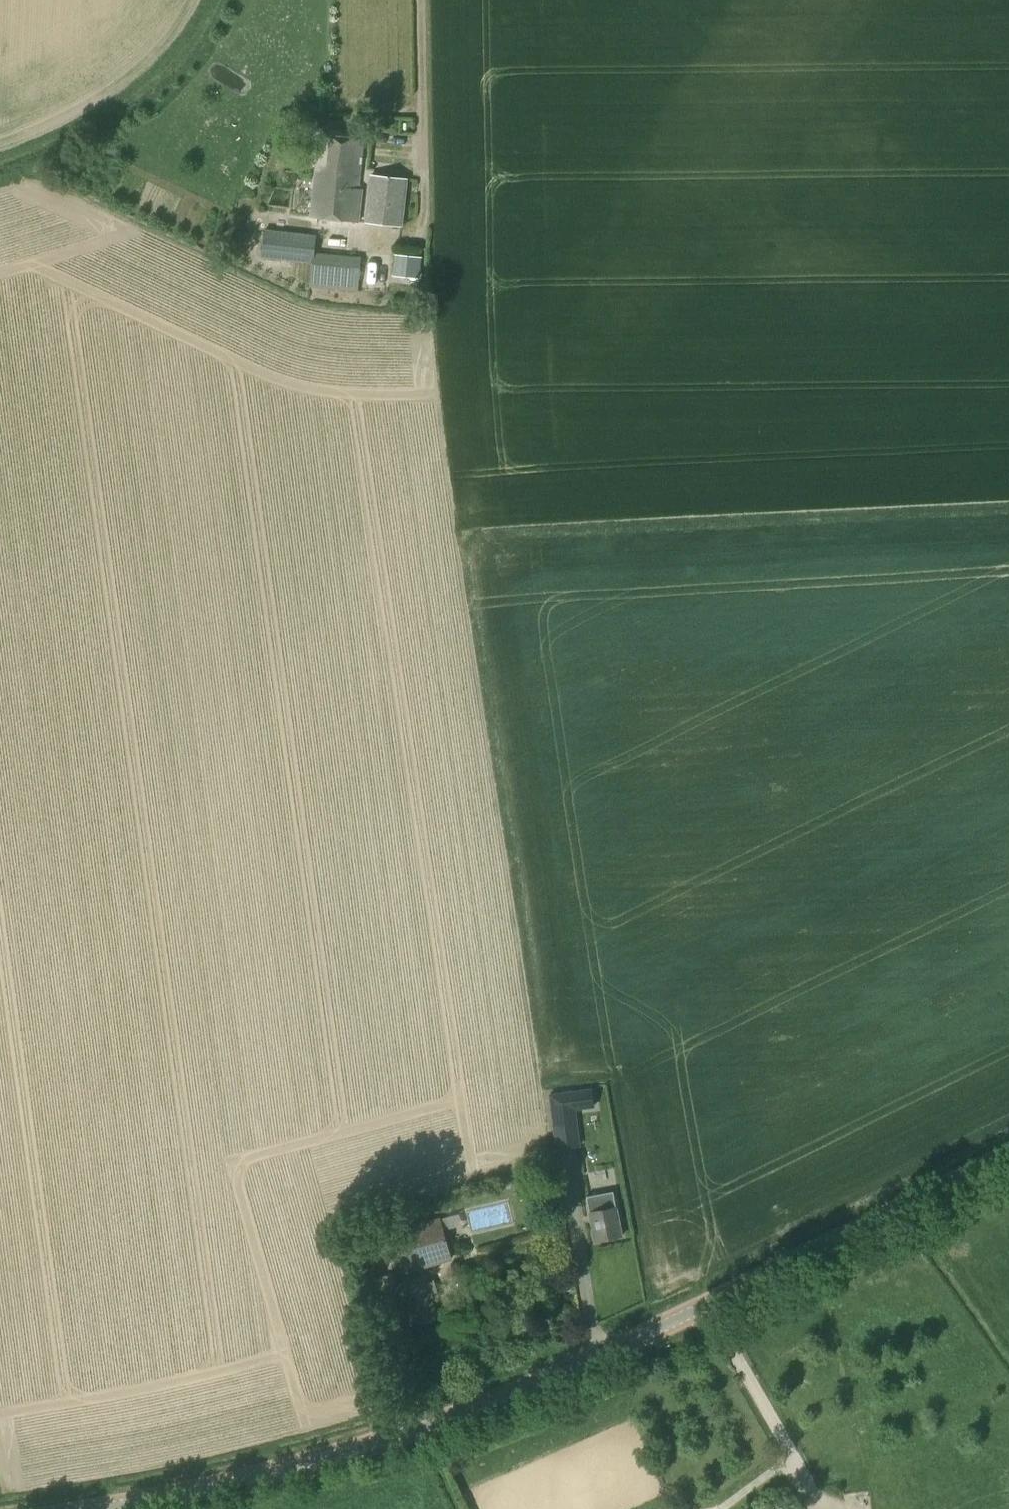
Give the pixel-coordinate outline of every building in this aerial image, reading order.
[(358,190),(363,140),(319,136),(310,215),(358,220),(361,190),(358,190)] [(402,226),(406,179),(369,175),(364,221),(402,226)] [(361,256),(313,250),(315,235),(265,229),(262,256),(312,262),(309,286),(357,291),(361,256)] [(422,257),(396,255),(394,275),(420,277),(422,257)] [(554,1123),(578,1120),(574,1087),(550,1090),(554,1123)] [(613,1190),(586,1195),(594,1239),(621,1234),(613,1190)] [(452,1260),(440,1217),(393,1231),(406,1274),(452,1260)] [(406,1310),(410,1325),(436,1317),(424,1275),(398,1283),(403,1303),(401,1303),(403,1311),(406,1310)]
